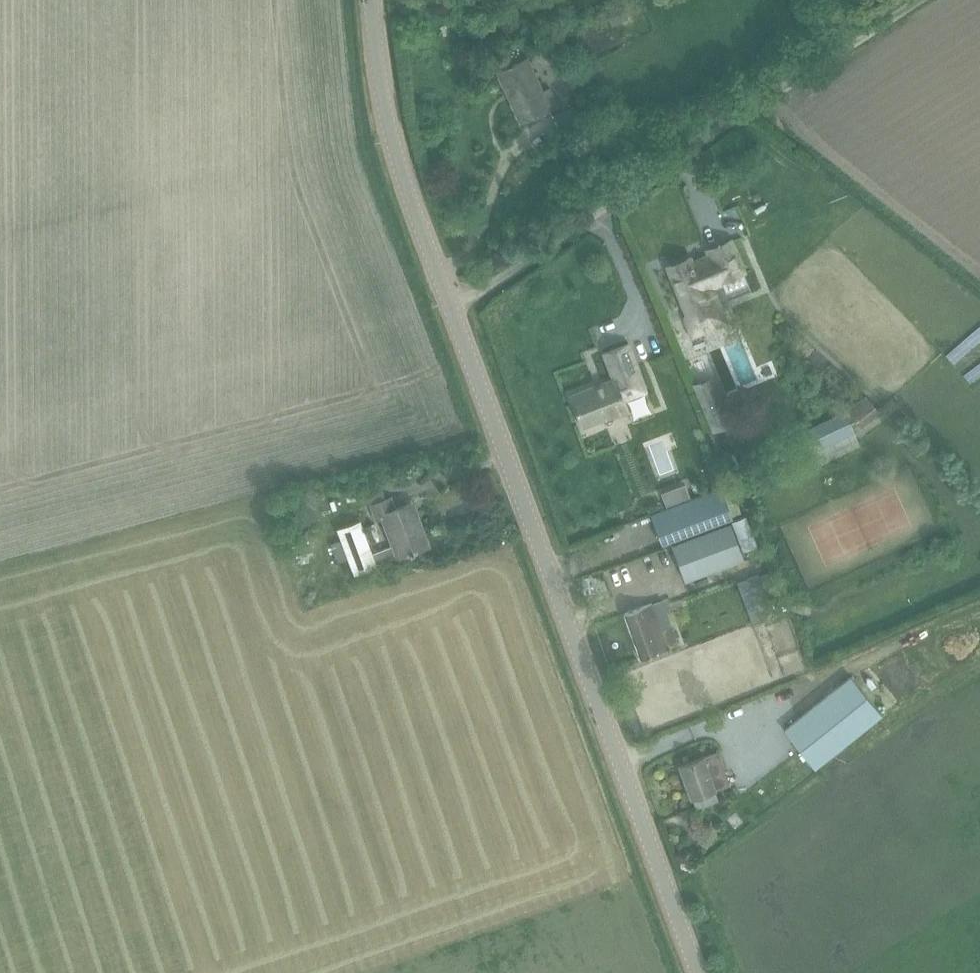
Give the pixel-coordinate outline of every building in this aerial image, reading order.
[(550,87),(541,91),(526,58),(497,71),(521,122),(558,105),(550,87)] [(580,104),(555,116),(563,134),(589,123),(580,104)] [(689,258),(668,266),(686,308),(683,321),(690,338),(725,324),(718,307),(709,285),(721,280),(726,291),(747,283),(743,271),(730,241),(708,250),(711,258),(692,266),(689,258)] [(645,391),(627,344),(603,353),(613,379),(570,395),(582,427),(602,419),(603,421),(629,411),(624,399),(645,391)] [(732,421),(714,377),(697,383),(715,428),(732,421)] [(880,413),(867,396),(849,410),(863,427),(880,413)] [(821,424),(809,430),(818,449),(831,443),(821,424)] [(663,544),(681,537),(733,518),(721,488),(651,514),(663,544)] [(377,564),(397,557),(429,546),(420,521),(416,523),(408,503),(394,508),(390,497),(369,504),(375,520),(382,517),(393,546),(373,554),(361,520),(338,529),(341,540),(329,544),(336,564),(348,559),(355,576),(378,567),(377,564)] [(381,539),(374,522),(365,526),(372,543),(381,539)] [(729,523),(671,545),(684,581),(743,558),(729,523)] [(759,573),(747,578),(763,620),(774,615),(767,596),(759,573)] [(640,658),(659,651),(678,644),(671,627),(662,630),(651,603),(624,614),(640,658)] [(849,689),(781,743),(812,782),(879,728),(849,689)] [(692,798),(693,798),(696,807),(718,799),(715,789),(728,784),(717,752),(680,766),(692,798)] [(676,814),(665,818),(669,829),(677,826),(679,822),(676,814)]
